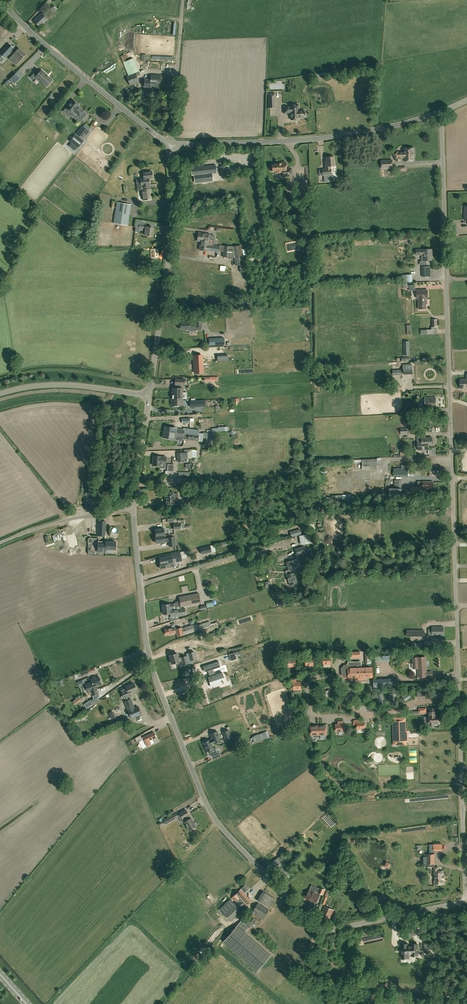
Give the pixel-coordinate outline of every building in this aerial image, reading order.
[(40,27),(48,19),(41,13),(33,20),(40,27)] [(0,52),(0,60),(2,61),(14,48),(8,43),(0,52)] [(9,59),(12,62),(16,65),(26,54),(19,48),(16,51),(15,50),(12,52),(17,57),(15,59),(12,56),(9,59)] [(123,62),(127,73),(128,75),(135,73),(139,71),(133,59),(123,62)] [(53,80),(49,77),(49,76),(48,76),(47,76),(48,75),(47,75),(41,70),(37,75),(34,72),(30,77),(33,80),(36,77),(40,80),(47,87),(53,80)] [(20,78),(16,73),(10,79),(14,84),(20,78)] [(130,85),(138,82),(135,73),(128,75),(126,76),(130,85)] [(160,83),(160,76),(151,75),(151,80),(144,79),(144,87),(153,88),(154,82),(160,83)] [(79,105),(73,100),(72,101),(71,100),(69,103),(69,104),(66,108),(73,113),(74,112),(80,117),(84,111),(78,106),(79,105)] [(290,105),(283,106),(283,111),(284,111),(284,113),(287,113),(288,113),(290,112),(291,120),(299,119),(299,117),(305,117),(305,114),(306,113),(305,113),(304,111),(298,111),(298,110),(291,110),(290,105)] [(83,126),(77,134),(83,139),(89,131),(83,126)] [(75,134),(69,141),(78,148),(84,141),(75,134)] [(414,153),(414,148),(404,148),(404,149),(405,148),(405,152),(398,153),(398,152),(394,154),(398,161),(402,159),(401,157),(405,157),(405,161),(413,160),(413,153),(414,153)] [(322,175),(331,174),(330,166),(335,166),(334,157),(326,157),(326,163),(325,163),(325,169),(322,169),(322,175)] [(382,168),(393,168),(392,160),(382,161),(382,168)] [(284,163),(281,163),(281,165),(274,165),(275,166),(270,166),(270,171),(275,171),(275,172),(281,172),(281,174),(290,174),(290,167),(284,167),(284,163)] [(213,181),(212,173),(217,173),(216,165),(191,168),(192,176),(194,175),(195,183),(213,181)] [(143,172),(143,175),(144,177),(140,178),(140,179),(141,186),(145,185),(145,190),(142,190),(143,200),(151,199),(150,189),(149,185),(150,185),(149,179),(153,178),(152,171),(143,172)] [(127,225),(131,205),(117,202),(114,223),(127,225)] [(152,236),(153,228),(149,227),(150,225),(146,225),(147,221),(140,220),(136,220),(135,225),(139,226),(139,228),(145,229),(145,235),(152,236)] [(211,247),(208,246),(209,238),(210,234),(198,233),(198,235),(197,236),(197,239),(197,240),(197,241),(201,241),(199,250),(207,251),(208,250),(218,252),(219,251),(223,252),(223,257),(230,257),(234,257),(235,265),(239,265),(240,269),(240,272),(247,272),(246,268),(246,264),(245,260),(243,260),(241,245),(233,246),(223,246),(219,245),(219,247),(211,245),(211,247)] [(432,260),(432,249),(423,249),(416,250),(416,255),(423,255),(423,256),(421,256),(421,261),(432,260)] [(422,279),(431,278),(430,266),(422,267),(422,279)] [(402,275),(402,279),(402,283),(405,282),(412,282),(412,278),(412,275),(402,275)] [(427,302),(427,297),(428,296),(428,290),(417,290),(417,297),(419,297),(419,309),(427,309),(426,303),(427,302)] [(249,304),(247,293),(239,294),(240,298),(241,298),(242,305),(249,304)] [(202,327),(202,318),(195,319),(195,322),(189,322),(180,322),(180,323),(179,324),(179,327),(180,328),(180,329),(189,329),(189,330),(195,330),(195,327),(202,327)] [(437,327),(437,319),(432,320),(432,327),(431,327),(431,330),(427,330),(427,334),(437,334),(437,329),(438,329),(437,327)] [(191,375),(204,374),(202,355),(190,356),(191,375)] [(182,399),(182,388),(172,388),(172,399),(182,399)] [(425,407),(436,407),(436,397),(425,397),(425,407)] [(184,429),(177,428),(165,426),(165,431),(198,436),(203,437),(203,433),(199,433),(199,430),(190,429),(190,428),(184,428),(184,429)] [(182,438),(198,440),(202,441),(203,437),(198,436),(165,431),(163,431),(162,438),(175,439),(176,435),(183,436),(182,438)] [(422,437),(417,437),(418,442),(418,450),(428,450),(428,445),(432,445),(432,444),(433,444),(434,443),(433,439),(433,438),(432,438),(432,437),(422,437)] [(183,453),(177,453),(177,462),(191,461),(191,458),(191,449),(184,449),(184,453),(183,453)] [(166,464),(166,457),(161,457),(161,456),(153,456),(153,465),(160,466),(160,464),(166,464)] [(363,469),(378,469),(377,459),(362,459),(363,469)] [(394,476),(408,476),(408,465),(405,465),(405,468),(394,468),(394,476)] [(390,492),(390,496),(402,496),(402,489),(401,489),(401,480),(395,480),(394,488),(390,488),(390,492)] [(433,489),(433,481),(423,481),(423,485),(420,485),(420,487),(411,486),(411,493),(423,493),(423,489),(433,489)] [(166,504),(174,503),(173,492),(166,493),(166,504)] [(89,512),(99,511),(97,497),(90,498),(91,505),(89,505),(89,512)] [(309,532),(315,530),(314,521),(307,523),(309,532)] [(87,532),(90,531),(88,525),(72,529),(75,540),(88,537),(87,532)] [(164,539),(163,535),(164,535),(164,528),(155,529),(156,536),(155,536),(156,543),(169,541),(169,546),(175,545),(174,537),(168,538),(164,539)] [(62,529),(51,533),(56,546),(62,544),(63,549),(76,544),(73,538),(65,541),(62,529)] [(106,549),(106,546),(105,546),(105,544),(103,544),(103,542),(98,541),(98,552),(106,552),(106,549)] [(116,549),(116,542),(106,541),(106,542),(103,542),(103,544),(105,544),(105,546),(106,546),(106,549),(116,549)] [(201,554),(211,552),(210,545),(200,548),(201,554)] [(298,556),(306,552),(304,546),(295,549),(298,556)] [(160,568),(168,567),(167,565),(173,564),(173,563),(182,561),(180,553),(174,554),(174,555),(159,558),(160,562),(159,562),(160,568)] [(299,566),(297,559),(291,561),(291,560),(286,562),(289,570),(294,568),(293,568),(299,566)] [(290,585),(297,583),(294,572),(286,575),(290,585)] [(181,607),(200,603),(198,593),(179,597),(179,599),(181,607)] [(179,599),(173,603),(162,605),(163,614),(164,614),(164,615),(168,615),(168,613),(171,613),(171,616),(175,615),(185,614),(185,608),(181,608),(181,607),(179,599)] [(210,626),(209,621),(201,624),(197,625),(197,623),(194,624),(182,628),(181,628),(177,629),(177,627),(165,629),(166,635),(169,634),(169,635),(177,633),(177,636),(183,635),(196,631),(196,630),(210,626)] [(443,635),(443,627),(432,627),(432,629),(429,629),(429,635),(432,635),(443,635)] [(190,661),(191,660),(196,659),(194,651),(188,653),(190,661)] [(178,658),(177,653),(170,655),(172,664),(182,661),(183,665),(189,663),(187,656),(178,658)] [(323,664),(331,664),(331,656),(323,656),(323,664)] [(306,666),(314,665),(314,657),(305,658),(306,666)] [(426,672),(425,657),(418,657),(413,657),(413,663),(415,663),(415,667),(418,667),(419,677),(426,677),(426,676),(432,676),(432,671),(426,672)] [(288,667),(294,667),(296,667),(296,658),(292,658),(288,658),(288,667)] [(218,661),(202,666),(204,671),(207,670),(209,676),(207,677),(210,686),(218,684),(218,683),(224,680),(222,672),(214,675),(213,669),(220,666),(218,661)] [(362,667),(361,661),(348,662),(348,664),(347,664),(347,668),(342,668),(343,674),(349,674),(349,677),(359,677),(366,677),(366,678),(373,677),(373,667),(362,667)] [(96,678),(95,676),(93,677),(93,679),(91,679),(92,682),(91,683),(92,685),(93,685),(94,687),(96,686),(102,684),(99,677),(96,678)] [(373,679),(373,681),(374,685),(374,688),(398,686),(397,678),(373,679)] [(299,681),(293,681),(293,690),(302,690),(301,681),(299,681)] [(92,685),(91,683),(85,684),(88,691),(91,690),(93,695),(98,693),(96,686),(94,687),(93,685),(92,685)] [(130,692),(137,690),(136,689),(136,688),(136,687),(135,686),(134,683),(126,686),(126,687),(121,689),(122,691),(124,698),(131,695),(130,692)] [(205,694),(207,700),(217,697),(215,691),(205,694)] [(135,708),(131,698),(124,701),(131,718),(141,714),(138,706),(135,708)] [(87,708),(93,704),(90,700),(84,704),(87,708)] [(436,715),(436,707),(429,708),(429,716),(429,724),(430,725),(430,726),(432,726),(433,726),(434,726),(434,725),(434,724),(440,723),(439,715),(436,715)] [(363,721),(363,720),(353,720),(354,726),(356,725),(356,729),(365,729),(365,721),(363,721)] [(395,720),(396,742),(406,742),(405,720),(395,720)] [(336,731),(344,731),(343,724),(343,721),(338,722),(338,724),(335,724),(336,731)] [(326,726),(310,726),(311,734),(326,734),(326,726)] [(225,739),(232,737),(229,729),(222,732),(225,739)] [(220,740),(217,731),(214,732),(213,732),(211,733),(210,734),(211,738),(211,739),(203,743),(206,752),(207,751),(207,752),(208,756),(210,755),(212,759),(221,755),(219,752),(218,752),(216,747),(213,748),(211,744),(220,740)] [(149,740),(156,737),(154,732),(142,737),(140,735),(134,738),(137,742),(139,741),(142,748),(146,747),(143,740),(143,739),(146,746),(151,744),(149,740)] [(186,809),(179,813),(184,821),(189,830),(196,826),(191,818),(186,809)] [(165,824),(178,816),(176,813),(163,821),(158,823),(159,825),(164,823),(165,824)] [(283,868),(286,865),(278,856),(271,863),(275,867),(279,863),(283,868)] [(291,888),(299,881),(286,865),(283,868),(278,872),(291,888)] [(438,871),(438,867),(434,867),(434,868),(434,876),(435,880),(434,880),(434,884),(444,884),(443,880),(444,880),(444,875),(443,875),(443,871),(438,871)] [(230,920),(251,901),(244,893),(250,887),(246,883),(240,889),(232,897),(236,902),(234,903),(230,899),(219,909),(230,920)] [(316,902),(319,894),(309,890),(306,898),(316,902)] [(269,907),(274,898),(263,891),(257,900),(269,907)] [(263,919),(269,909),(258,903),(252,913),(263,919)] [(328,922),(334,909),(325,906),(319,918),(328,922)] [(249,928),(251,925),(249,924),(250,922),(250,921),(245,916),(241,921),(223,942),(257,971),(271,955),(245,931),(248,927),(249,928)] [(255,927),(259,922),(253,917),(250,922),(249,924),(251,925),(255,927)] [(402,944),(402,958),(408,958),(408,953),(412,953),(412,955),(418,955),(418,944),(412,944),(412,946),(408,946),(408,944),(402,944)]
